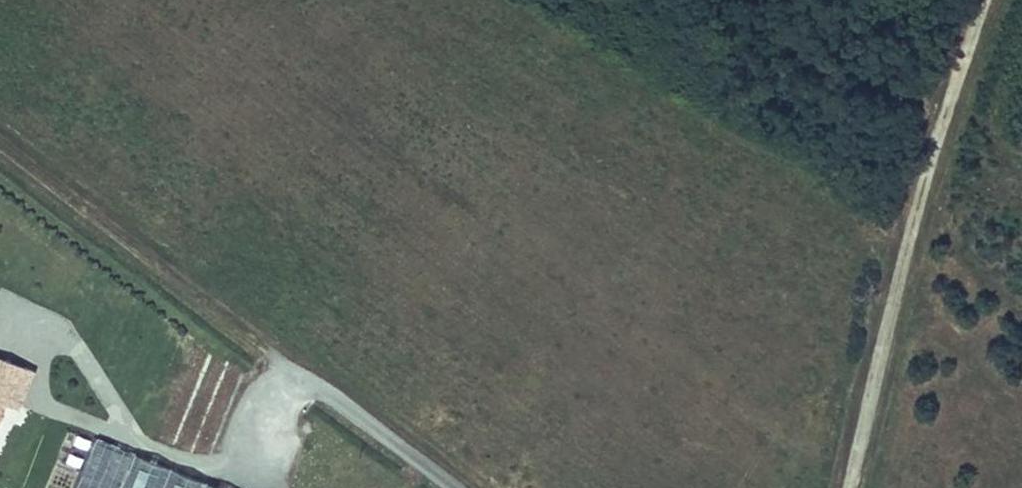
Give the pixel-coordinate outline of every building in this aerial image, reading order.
[(5,403),(23,410),(36,375),(0,362),(0,401),(5,403)] [(76,487),(223,487),(97,437),(76,487)]
